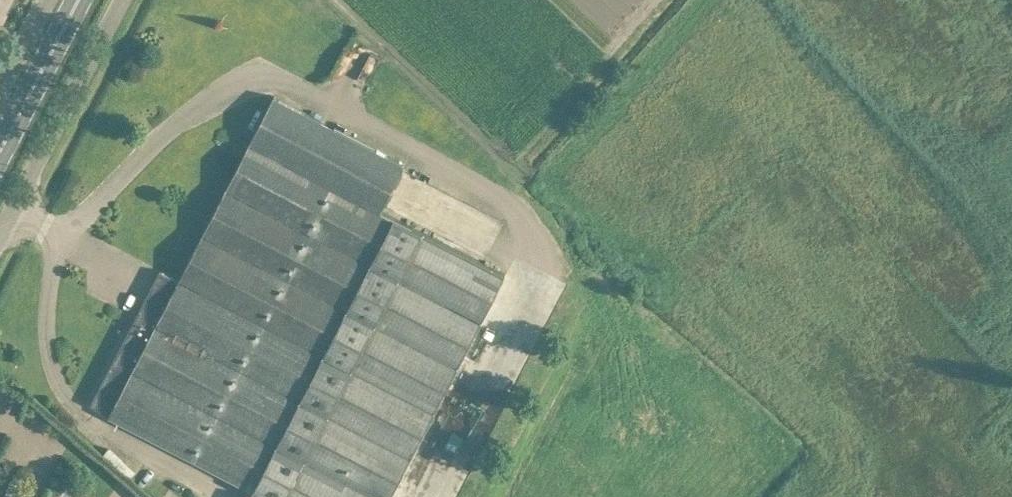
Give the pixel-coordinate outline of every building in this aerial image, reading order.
[(10,0),(0,0),(0,18),(10,0)] [(275,94),(179,278),(160,269),(91,403),(109,413),(109,414),(271,496),(390,496),(506,273),(380,208),(404,162),(275,94)]
